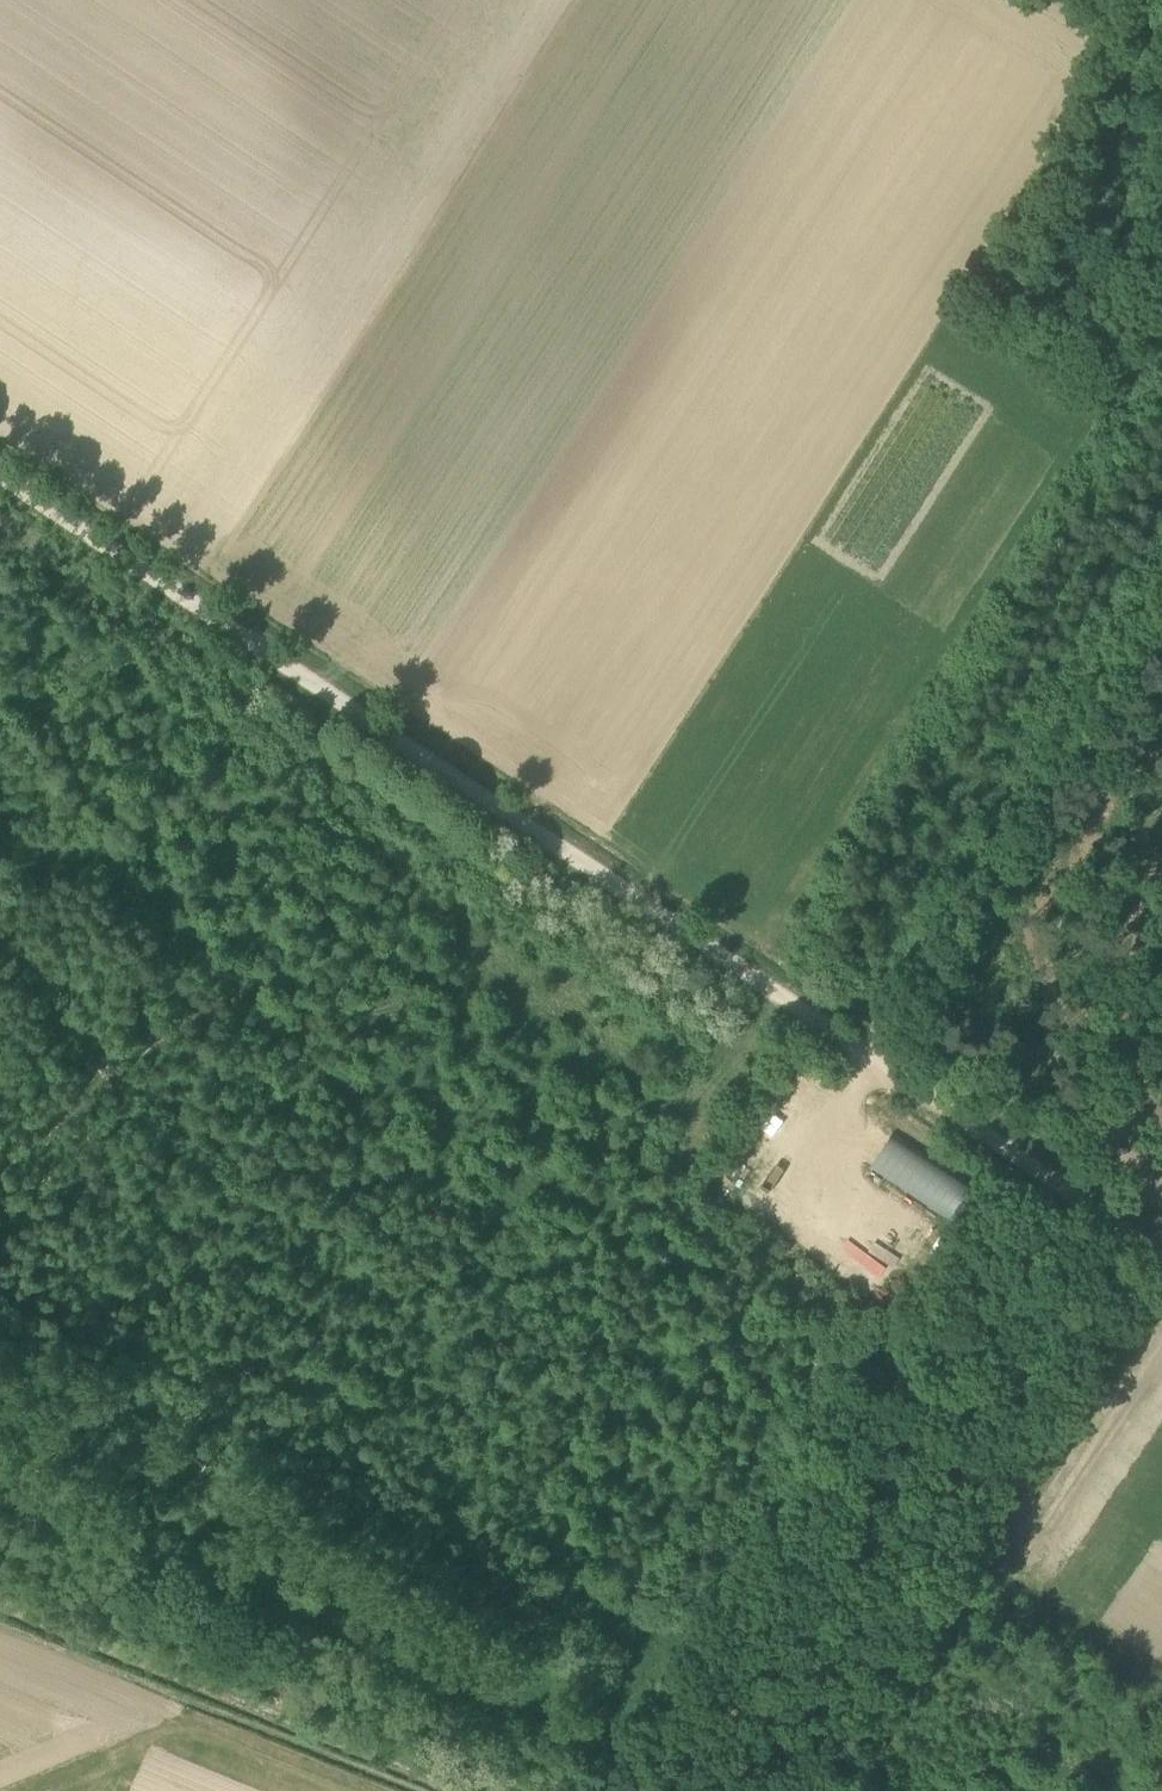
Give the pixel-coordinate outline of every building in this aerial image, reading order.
[(890,1137),(870,1167),(951,1219),(970,1188),(890,1137)]
